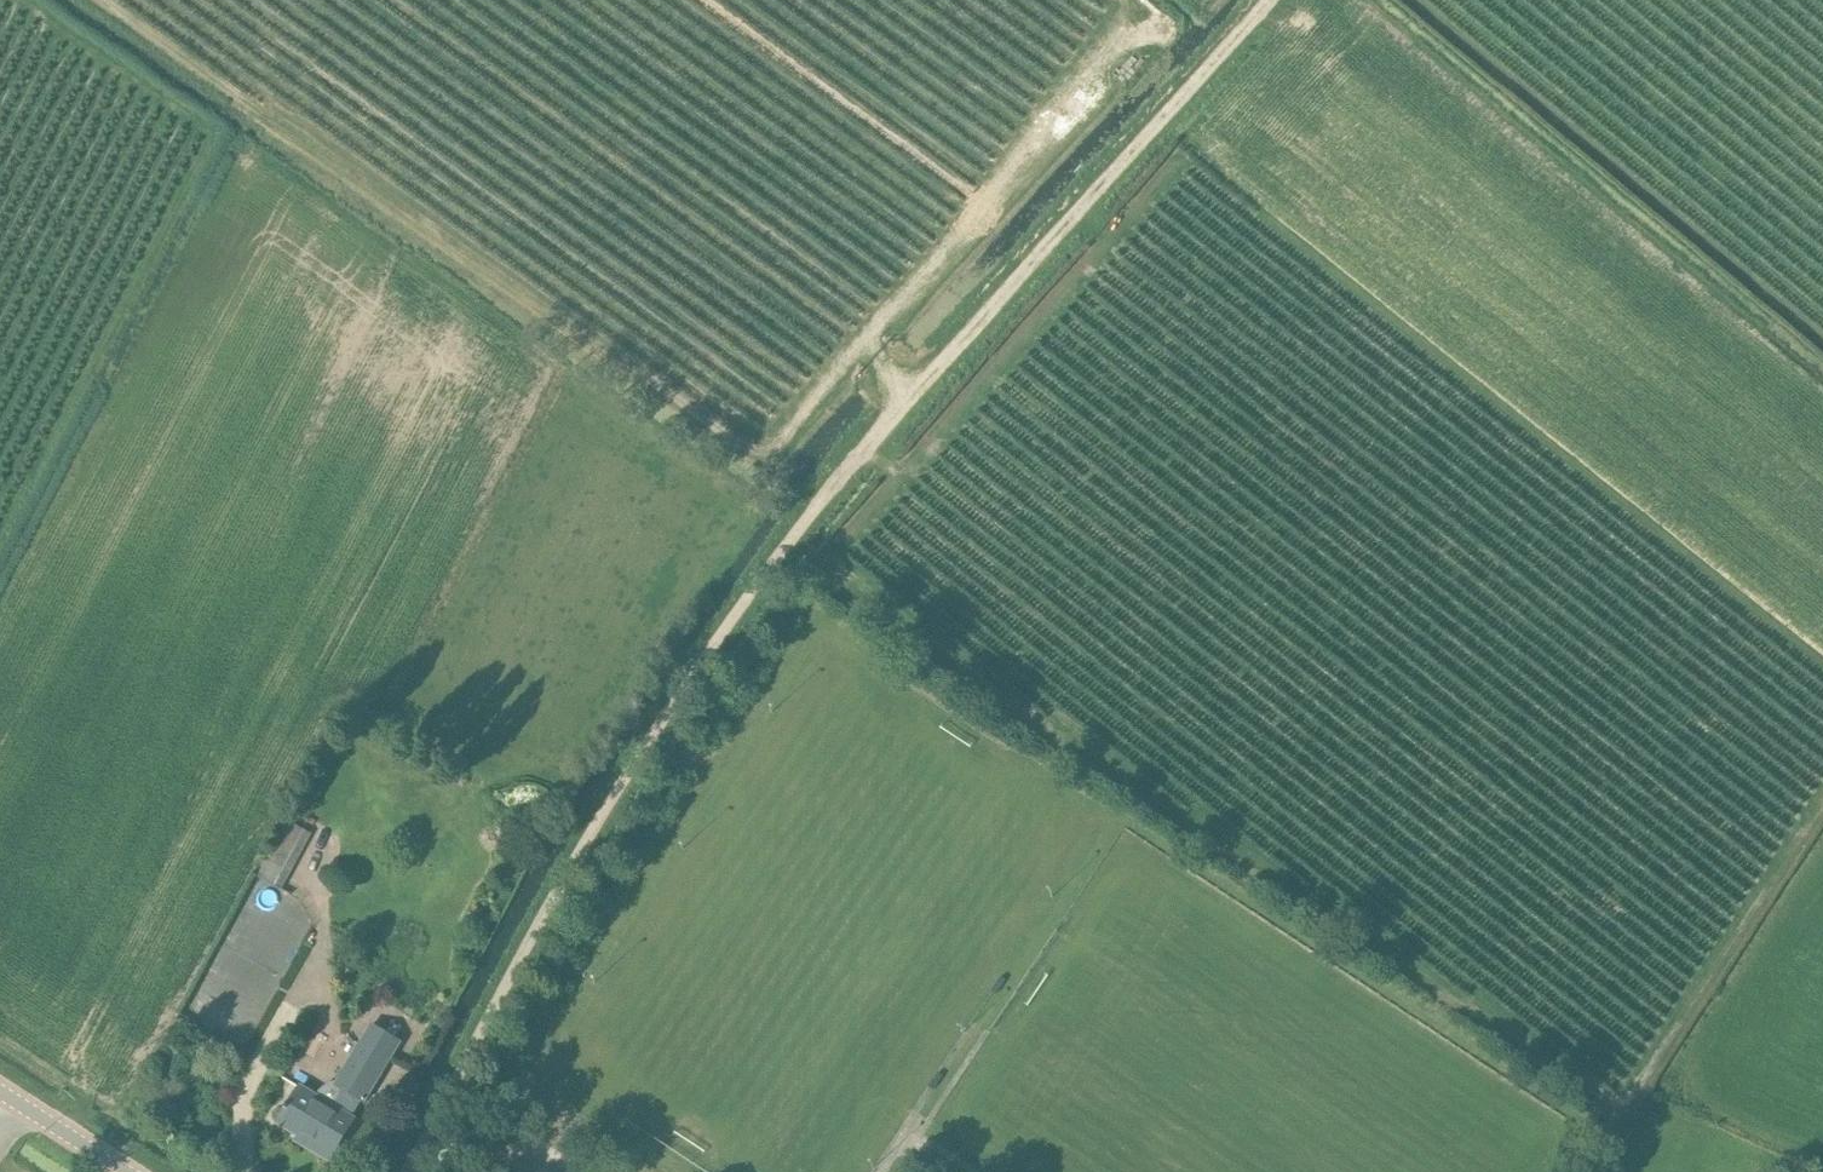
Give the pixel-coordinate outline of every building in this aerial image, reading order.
[(287,819),(257,877),(282,890),(311,832),(287,819)] [(355,1118),(353,1116),(360,1103),(363,1105),(401,1042),(371,1024),(334,1086),(331,1087),(326,1090),(323,1093),(320,1097),(300,1085),(277,1122),(332,1155),(355,1118)]
